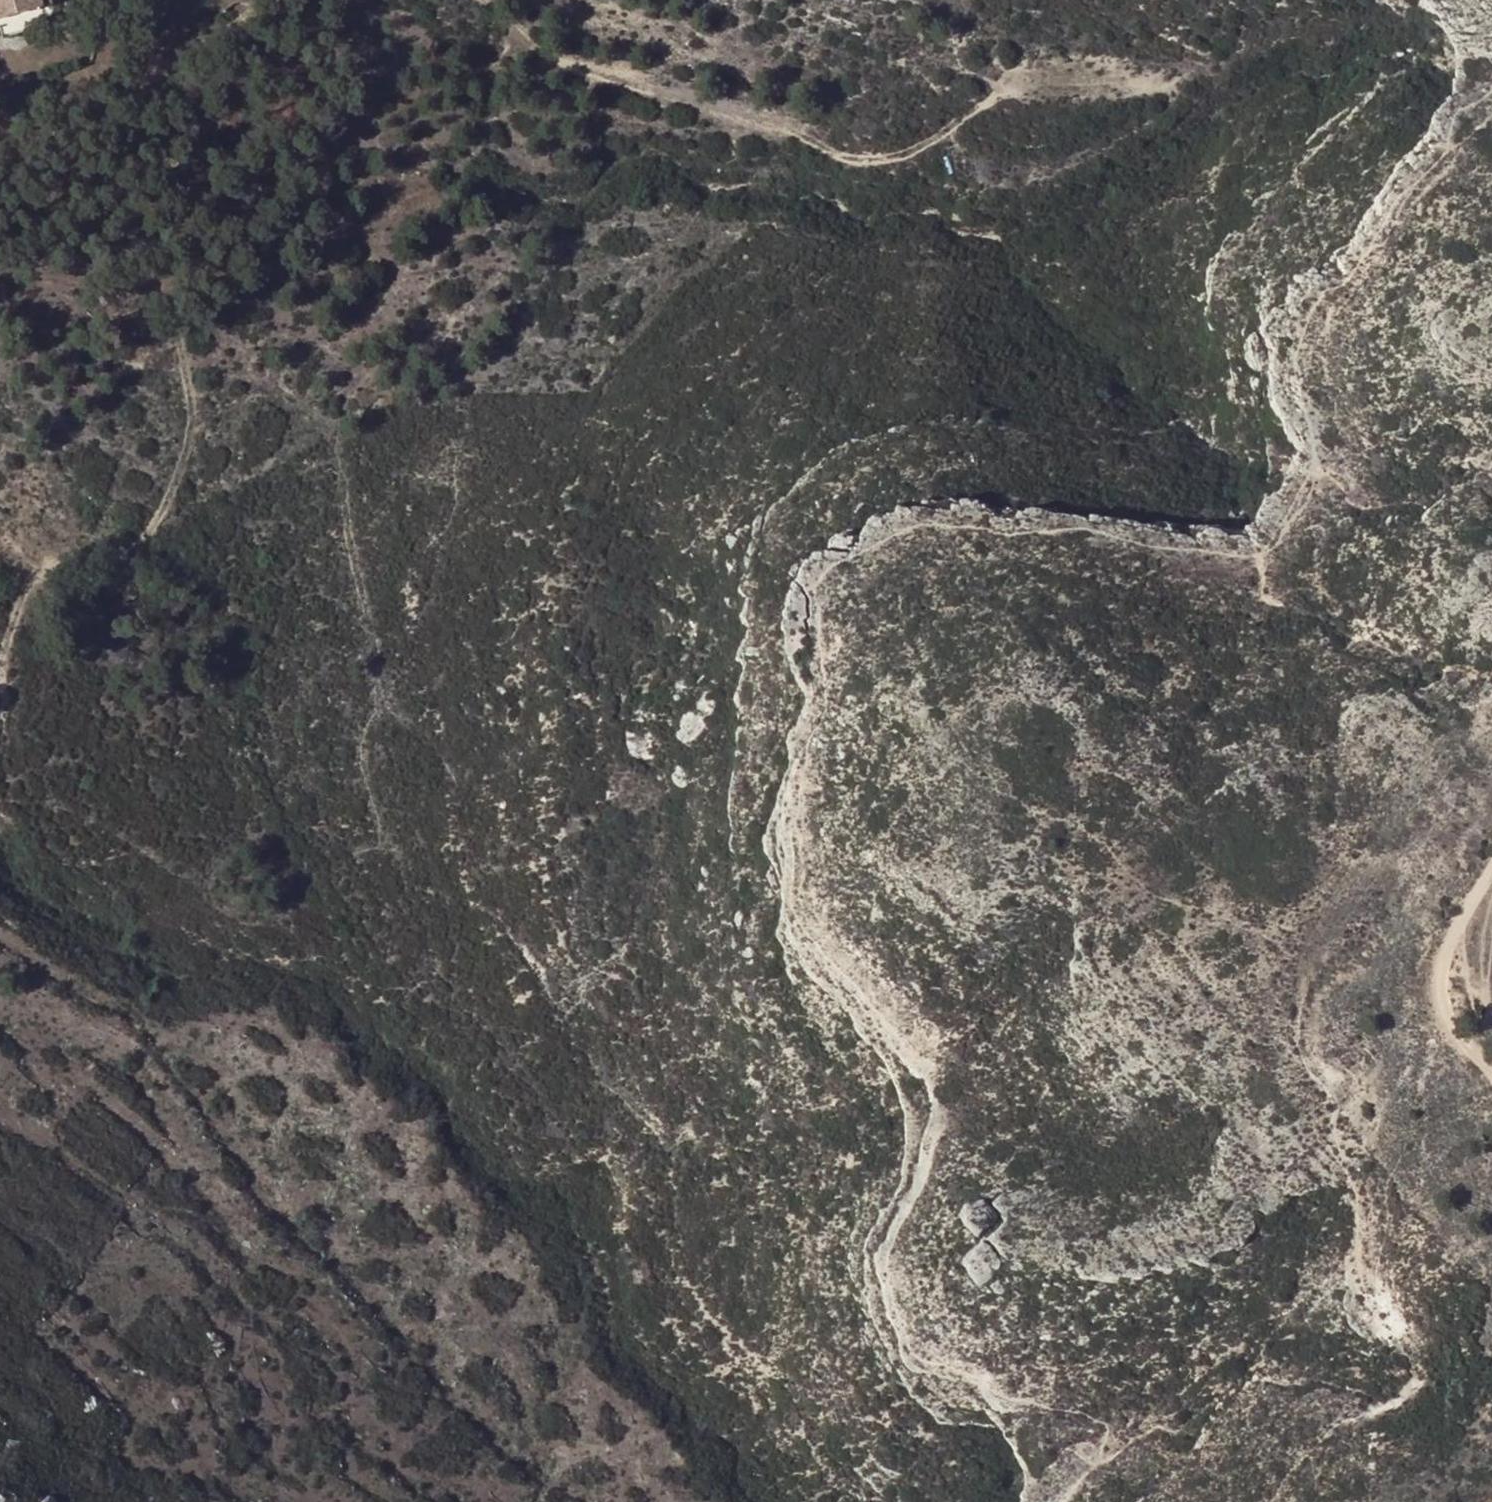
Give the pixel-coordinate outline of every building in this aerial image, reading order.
[(43,7),(41,0),(0,0),(0,19),(43,7)]
